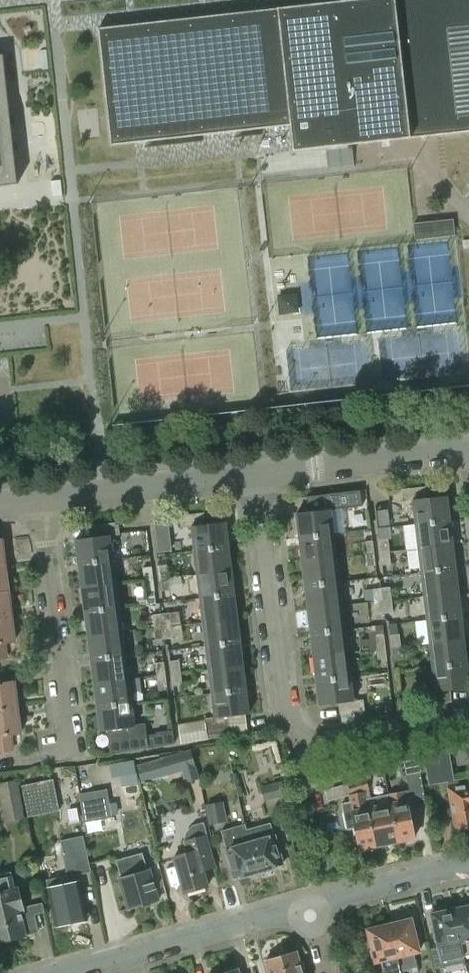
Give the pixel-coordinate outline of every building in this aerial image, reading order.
[(218,15),(218,16),(98,29),(98,37),(110,146),(134,143),(300,125),(303,151),(443,136),(468,133),(468,0),(355,0),(218,15)] [(3,54),(0,55),(0,186),(17,184),(3,54)] [(455,235),(453,219),(413,223),(415,239),(455,235)] [(412,500),(415,524),(449,520),(447,496),(427,498),(426,487),(401,490),(403,501),(412,500)] [(296,514),(299,538),(333,534),(330,510),(340,509),(339,497),(315,500),(316,511),(296,514)] [(191,526),(194,551),(228,546),(225,522),(205,524),(204,513),(179,516),(181,527),(191,526)] [(415,524),(418,548),(452,544),(449,520),(415,524)] [(75,540),(78,564),(112,559),(109,536),(120,534),(118,522),(94,526),(95,537),(75,540)] [(299,538),(301,562),(336,558),(333,534),(299,538)] [(379,540),(380,553),(389,551),(388,539),(379,540)] [(172,551),(170,541),(156,543),(157,553),(172,551)] [(363,542),(365,554),(374,553),(372,541),(363,542)] [(418,548),(421,572),(455,568),(452,544),(418,548)] [(194,551),(197,574),(231,570),(228,546),(194,551)] [(389,551),(380,553),(382,566),(391,564),(389,551)] [(374,553),(365,554),(366,567),(375,566),(374,553)] [(301,562),(304,586),(339,582),(336,558),(301,562)] [(78,564),(81,588),(115,583),(112,559),(78,564)] [(8,590),(5,564),(0,565),(0,591),(8,590)] [(158,566),(159,579),(168,578),(166,565),(158,566)] [(142,568),(144,579),(153,578),(152,567),(142,568)] [(421,572),(424,596),(458,592),(455,568),(421,572)] [(197,574),(200,598),(234,594),(231,570),(197,574)] [(153,578),(144,579),(146,593),(155,592),(153,578)] [(168,578),(159,579),(161,591),(170,590),(168,578)] [(304,586),(307,610),(342,606),(339,582),(304,586)] [(81,588),(84,612),(118,607),(115,583),(81,588)] [(390,587),(381,588),(383,601),(391,600),(390,587)] [(372,589),(374,602),(383,601),(381,588),(372,589)] [(11,616),(8,590),(0,591),(0,618),(11,616)] [(424,596),(427,620),(461,616),(458,592),(424,596)] [(200,598),(203,622),(237,618),(234,594),(200,598)] [(391,600),(383,601),(384,613),(393,613),(391,600)] [(383,601),(374,602),(375,614),(384,613),(383,601)] [(307,610),(310,634),(345,630),(342,606),(307,610)] [(84,612),(87,636),(122,631),(118,607),(84,612)] [(169,613),(160,614),(162,627),(171,626),(169,613)] [(152,615),(154,628),(162,627),(160,614),(152,615)] [(0,618),(0,659),(7,658),(5,643),(15,642),(11,616),(0,618)] [(427,620),(429,644),(464,640),(461,616),(427,620)] [(203,622),(205,646),(240,642),(237,618),(203,622)] [(171,626),(162,627),(164,639),(173,638),(171,626)] [(162,627),(154,628),(155,640),(164,639),(162,627)] [(310,634),(313,658),(347,654),(345,630),(310,634)] [(122,632),(87,636),(90,660),(125,655),(122,632)] [(390,635),(392,648),(401,647),(399,634),(390,635)] [(375,637),(376,650),(385,649),(384,636),(375,637)] [(429,644),(432,668),(467,664),(464,640),(429,644)] [(205,646),(208,670),(243,666),(240,642),(205,646)] [(401,647),(392,648),(393,661),(402,660),(401,647)] [(385,649),(376,650),(378,663),(387,662),(385,649)] [(313,658),(316,682),(350,677),(347,654),(313,658)] [(125,655),(90,660),(94,684),(128,679),(125,655)] [(170,661),(172,675),(181,674),(179,660),(170,661)] [(155,663),(156,676),(165,675),(164,662),(155,663)] [(432,668),(435,692),(425,693),(427,705),(451,702),(449,690),(468,688),(468,683),(467,664),(432,668)] [(208,670),(211,694),(246,690),(243,666),(208,670)] [(181,674),(172,675),(173,686),(183,685),(181,674)] [(165,675),(156,676),(158,688),(167,687),(165,675)] [(350,677),(316,682),(319,706),(339,703),(340,715),(365,712),(363,700),(353,701),(350,677)] [(128,679),(94,684),(97,707),(131,702),(128,679)] [(17,708),(14,682),(0,684),(0,710),(17,708)] [(246,690),(211,694),(214,718),(204,719),(206,731),(230,728),(229,716),(244,715),(248,714),(246,690)] [(131,703),(97,708),(98,716),(93,716),(95,731),(100,730),(100,732),(108,731),(111,751),(147,746),(144,725),(134,726),(131,703)] [(0,710),(0,752),(12,750),(10,735),(20,733),(17,708),(0,710)] [(230,728),(231,734),(247,732),(244,715),(229,716),(230,728)] [(403,760),(415,758),(413,749),(401,751),(403,760)] [(454,780),(449,749),(423,753),(428,785),(447,782),(448,789),(455,830),(468,827),(468,777),(454,780)] [(167,776),(181,772),(185,783),(199,779),(190,750),(162,758),(167,776)] [(109,761),(110,775),(120,775),(120,784),(136,783),(134,760),(109,761)] [(357,781),(365,779),(365,780),(371,778),(367,765),(353,769),(354,771),(357,781)] [(354,771),(347,773),(350,783),(357,781),(354,771)] [(409,791),(388,795),(398,841),(414,838),(406,802),(425,799),(420,772),(406,775),(409,791)] [(368,790),(365,780),(365,779),(357,781),(350,783),(348,784),(351,794),(359,793),(364,791),(368,790)] [(5,823),(25,819),(17,780),(0,784),(0,797),(5,823)] [(59,811),(53,780),(22,786),(28,817),(59,811)] [(285,796),(281,781),(260,787),(264,802),(265,802),(284,796),(285,796)] [(348,784),(324,790),(328,801),(348,795),(351,794),(348,784)] [(111,817),(107,789),(79,794),(84,821),(86,833),(86,835),(111,828),(109,818),(111,817)] [(359,849),(375,846),(366,800),(364,791),(359,793),(351,794),(348,795),(350,802),(341,804),(347,830),(355,828),(359,849)] [(388,795),(366,800),(375,846),(385,844),(388,846),(394,844),(395,842),(398,841),(388,795)] [(287,808),(284,796),(265,802),(268,813),(287,808)] [(205,806),(209,828),(220,826),(216,805),(205,806)] [(270,823),(247,830),(258,872),(282,865),(270,823)] [(258,872),(247,830),(245,824),(221,831),(235,879),(258,872)] [(60,841),(67,877),(91,872),(88,861),(83,837),(83,836),(60,841)] [(173,857),(184,893),(207,886),(203,870),(214,866),(206,836),(185,842),(188,853),(173,857)] [(119,879),(128,909),(158,900),(149,870),(148,870),(142,853),(116,861),(121,878),(119,879)] [(0,879),(0,897),(11,939),(25,936),(25,935),(37,932),(31,906),(22,909),(17,889),(15,889),(12,876),(0,879)] [(46,881),(56,926),(70,923),(70,920),(86,917),(79,881),(61,884),(60,878),(46,881)] [(11,939),(0,897),(0,942),(11,939)] [(453,910),(464,957),(468,955),(468,906),(453,910)] [(464,957),(453,910),(431,914),(435,933),(433,935),(435,942),(437,943),(438,947),(439,947),(442,961),(464,957)] [(410,918),(389,924),(400,970),(415,967),(411,953),(418,952),(417,947),(420,944),(418,938),(415,937),(410,918)] [(389,924),(366,929),(371,948),(368,950),(370,957),(374,958),(375,962),(381,961),(384,972),(401,972),(400,970),(389,924)] [(284,972),(303,972),(297,952),(291,954),(289,951),(286,952),(284,956),(279,957),(284,972)] [(279,957),(277,958),(275,955),(270,957),(269,960),(265,961),(268,972),(284,972),(279,957)]
